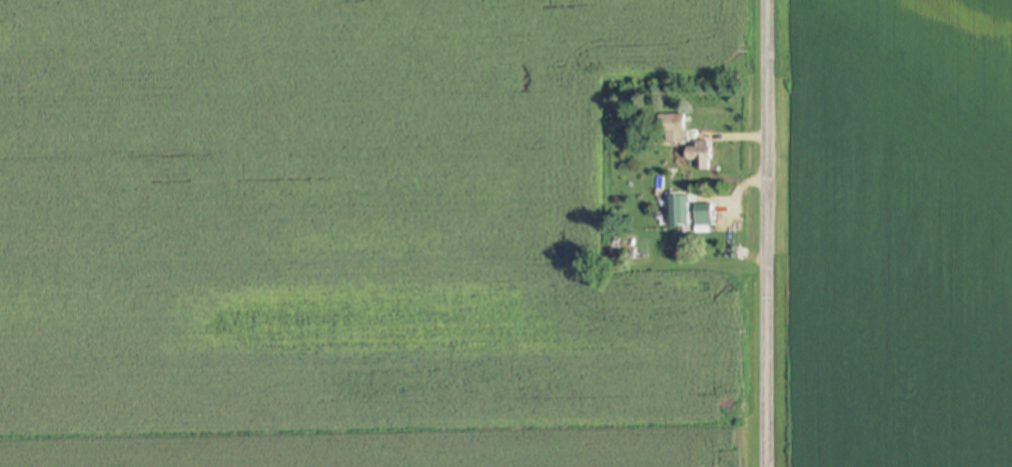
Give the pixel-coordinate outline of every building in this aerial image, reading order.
[(658,136),(664,136),(664,143),(686,143),(686,115),(658,115),(658,136)] [(710,142),(695,142),(695,147),(686,147),(686,161),(696,161),(696,170),(710,170),(710,142)] [(712,226),(712,203),(694,203),(694,226),(712,226)]
